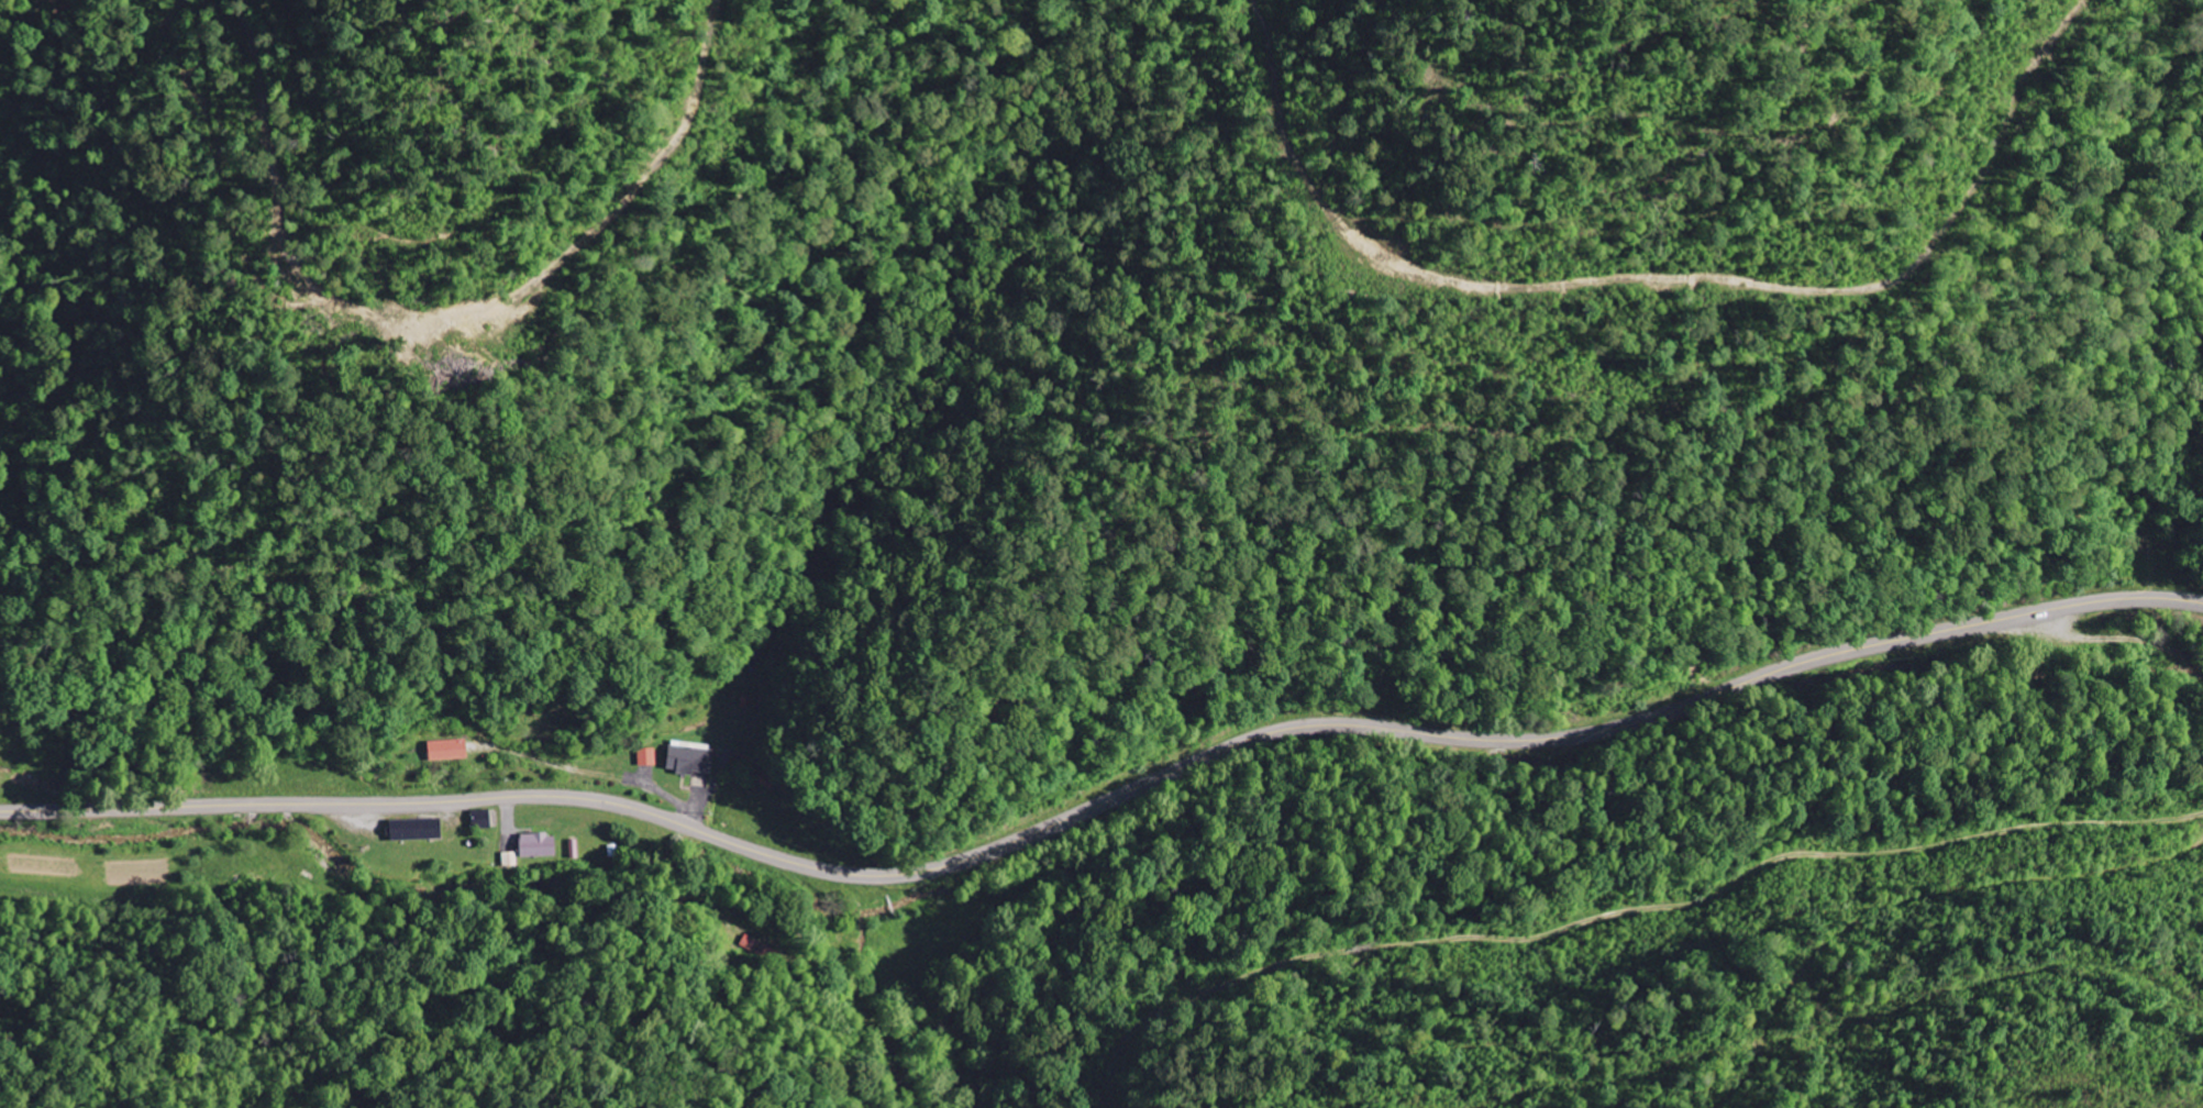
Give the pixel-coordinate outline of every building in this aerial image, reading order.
[(432,761),(470,760),(469,741),(431,742),(432,761)] [(716,751),(685,749),(685,743),(672,743),(671,773),(715,775),(716,751)] [(639,767),(657,766),(657,750),(638,751),(639,767)] [(394,821),(394,841),(445,839),(444,819),(394,821)] [(523,857),(558,858),(558,835),(523,834),(523,857)]
